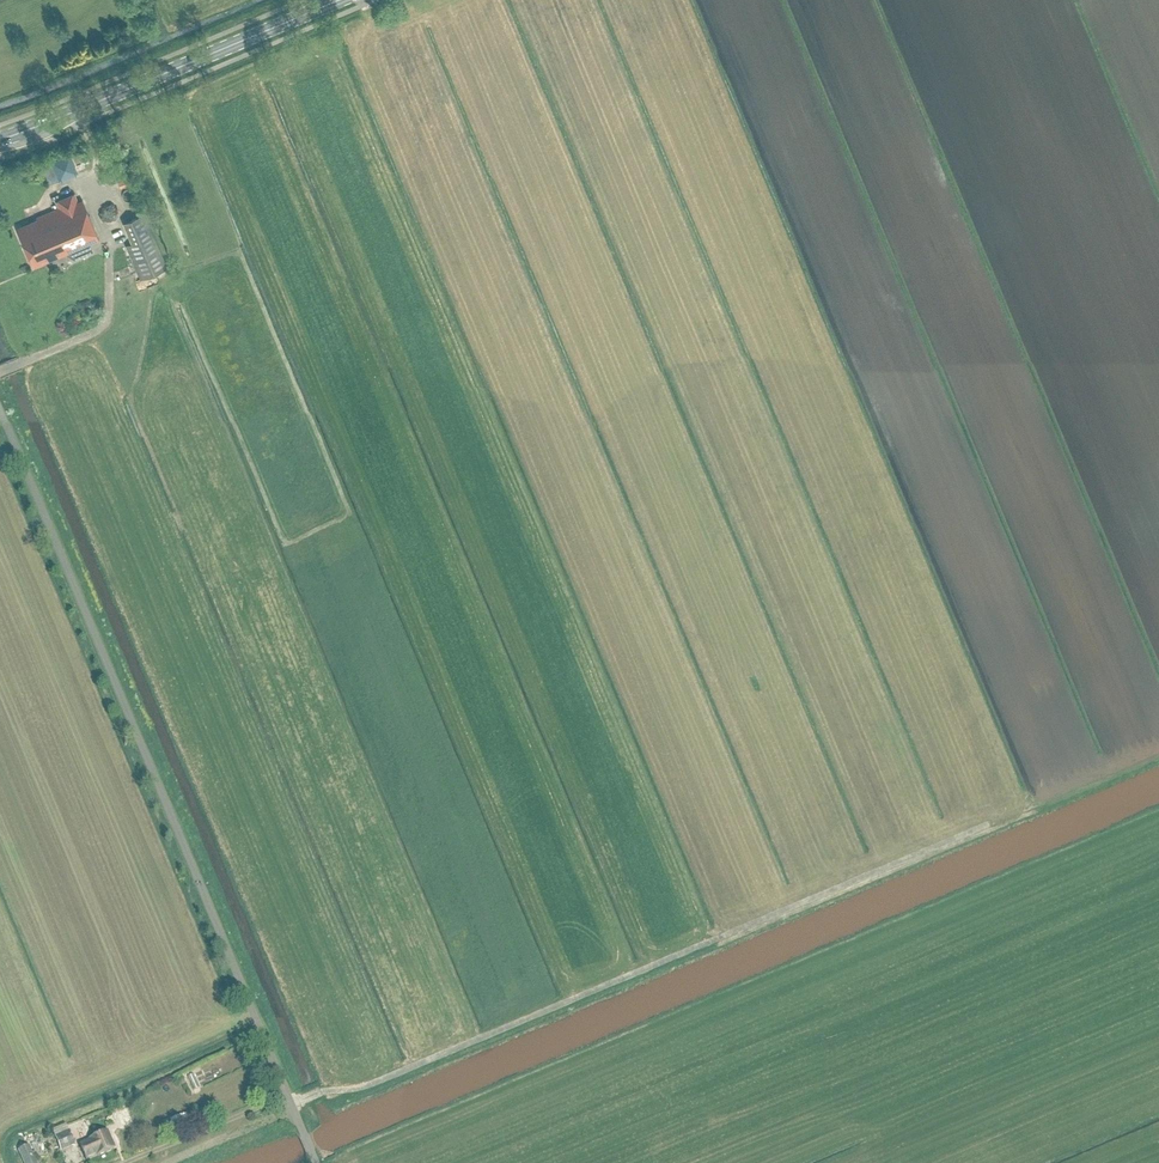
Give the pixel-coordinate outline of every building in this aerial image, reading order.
[(50,158),(58,179),(76,171),(68,151),(50,158)] [(17,227),(34,265),(99,236),(82,198),(77,201),(73,192),(55,199),(59,207),(37,217),(37,218),(17,227)] [(122,221),(132,243),(126,245),(140,278),(166,266),(143,212),(122,221)] [(122,1110),(112,1112),(115,1124),(124,1122),(122,1110)] [(68,1132),(54,1138),(60,1152),(74,1146),(68,1132)] [(96,1157),(97,1158),(113,1150),(105,1132),(89,1140),(90,1142),(79,1146),(86,1162),(96,1157)] [(28,1147),(18,1151),(23,1162),(35,1162),(28,1147)]
